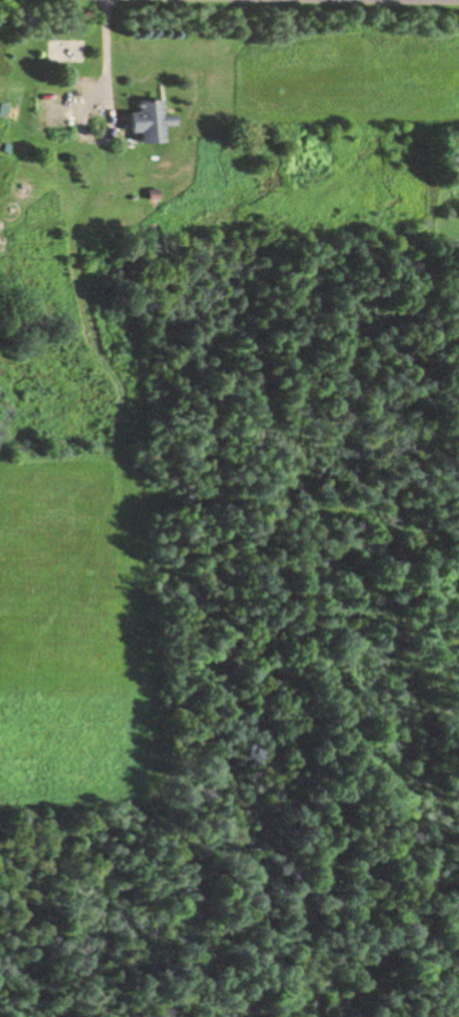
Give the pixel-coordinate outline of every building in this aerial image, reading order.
[(165,143),(164,126),(176,126),(175,116),(163,116),(162,101),(138,102),(138,113),(130,114),(131,133),(141,133),(141,145),(165,143)]
